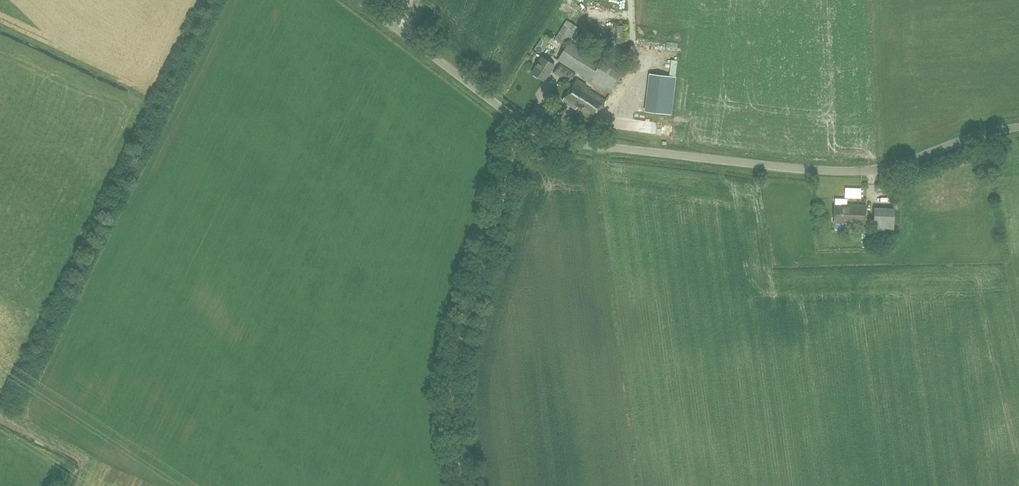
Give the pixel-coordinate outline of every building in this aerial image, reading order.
[(585,51),(570,41),(579,27),(566,19),(557,33),(558,34),(555,38),(566,45),(557,59),(602,88),(601,90),(608,95),(610,93),(627,66),(607,53),(607,52),(591,42),(585,51)] [(544,81),(554,65),(542,57),(531,73),(544,81)] [(572,79),(575,73),(560,63),(554,73),(564,80),(566,76),(572,79)] [(675,77),(669,76),(649,73),(645,111),(671,114),(675,77)] [(592,121),(606,100),(585,87),(586,85),(576,78),(562,100),(592,121)] [(628,113),(638,114),(638,100),(628,99),(628,113)] [(865,224),(866,205),(848,204),(848,205),(834,205),(833,222),(848,222),(848,223),(865,224)] [(893,238),(893,207),(873,207),(872,236),(893,238)]
